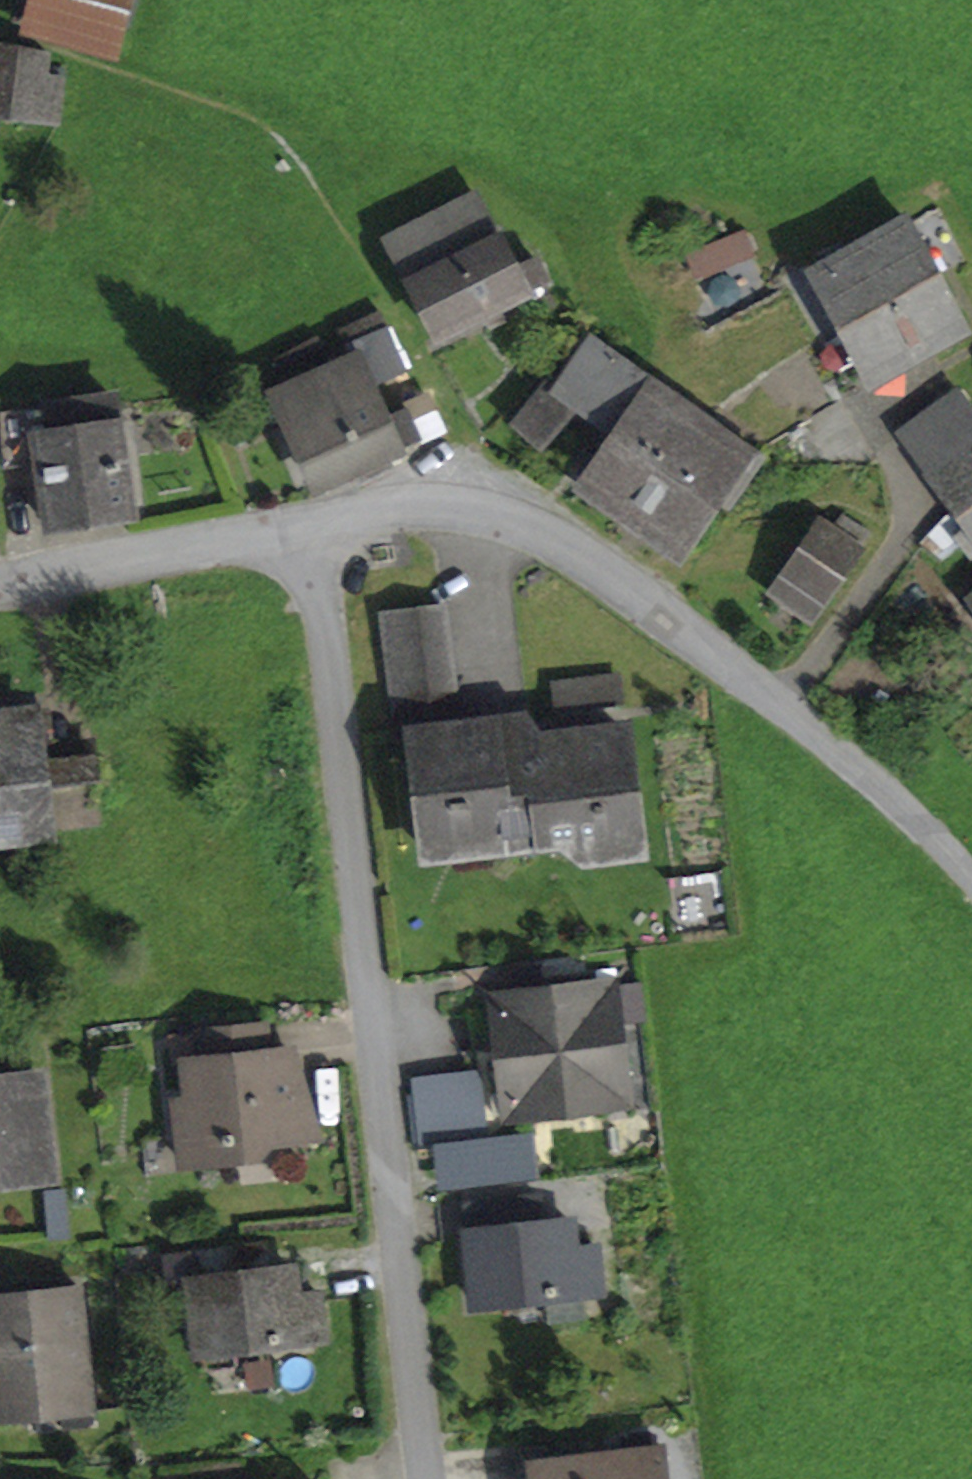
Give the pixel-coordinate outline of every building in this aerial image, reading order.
[(133,0),(38,0),(30,27),(117,53),(133,0)] [(60,120),(65,77),(45,75),(48,53),(0,48),(0,113),(60,120)] [(545,282),(533,258),(515,267),(477,192),(388,235),(437,335),(483,313),(497,305),(545,282)] [(909,223),(818,271),(847,325),(937,277),(909,223)] [(697,273),(752,252),(745,233),(690,254),(697,273)] [(917,358),(967,331),(937,277),(847,325),(870,368),(911,347),(917,358)] [(483,313),(489,326),(504,319),(497,305),(483,313)] [(339,328),(346,346),(387,328),(379,310),(339,328)] [(416,437),(405,411),(389,418),(373,383),(406,369),(387,328),(346,346),(350,355),(276,388),(317,481),(351,466),(382,452),(416,437)] [(611,428),(577,477),(610,500),(678,399),(591,337),(554,387),(545,381),(515,422),(542,446),(576,404),(611,428)] [(961,515),(971,507),(971,420),(953,395),(903,432),(935,474),(932,477),(961,515)] [(41,463),(50,525),(130,513),(112,396),(48,406),(53,435),(37,437),(41,463)] [(678,399),(610,500),(650,526),(718,426),(688,406),(678,399)] [(416,437),(440,426),(429,400),(405,411),(416,437)] [(53,435),(48,406),(1,414),(5,467),(41,463),(37,437),(53,435)] [(748,469),(758,453),(718,426),(650,526),(682,548),(719,493),(739,463),(748,469)] [(359,482),(390,468),(382,452),(351,466),(359,482)] [(719,493),(728,499),(748,469),(739,463),(719,493)] [(971,559),(971,507),(961,515),(970,528),(956,539),(971,559)] [(787,574),(773,593),(812,621),(861,551),(823,524),(821,527),(814,523),(780,570),(787,574)] [(623,730),(539,740),(531,729),(496,733),(495,724),(454,727),(440,608),(384,615),(399,736),(414,734),(429,854),(491,847),(500,846),(509,835),(574,827),(577,849),(587,856),(638,850),(623,730)] [(554,684),(557,708),(620,701),(617,676),(554,684)] [(103,826),(95,758),(35,765),(29,714),(0,717),(0,838),(103,826)] [(551,852),(577,849),(574,827),(509,835),(500,846),(491,847),(491,853),(498,859),(536,854),(542,847),(551,852)] [(534,969),(512,971),(514,989),(516,1008),(592,998),(590,980),(536,986),(534,969)] [(634,1108),(630,1080),(611,1082),(602,1007),(621,1005),(618,976),(590,980),(592,998),(516,1008),(514,989),(486,992),(489,1013),(489,1020),(508,1017),(517,1093),(499,1096),(502,1124),(530,1120),(528,1101),(604,1092),(606,1111),(634,1108)] [(611,1082),(630,1080),(621,1005),(602,1007),(611,1082)] [(499,1096),(517,1093),(508,1017),(489,1020),(489,1013),(460,1017),(465,1051),(493,1048),(499,1096)] [(282,1143),(288,1136),(300,1135),(291,1051),(269,1054),(266,1024),(196,1032),(199,1061),(185,1063),(189,1100),(176,1101),(183,1163),(237,1157),(235,1142),(261,1139),(268,1145),(282,1143)] [(300,1135),(321,1132),(297,1051),(291,1051),(300,1135)] [(51,1175),(41,1078),(0,1083),(0,1180),(51,1175)] [(416,1085),(423,1149),(434,1148),(486,1142),(478,1078),(416,1085)] [(530,1120),(606,1111),(604,1092),(528,1101),(530,1120)] [(434,1148),(438,1182),(529,1171),(525,1137),(486,1142),(434,1148)] [(471,1232),(540,1225),(536,1198),(468,1206),(471,1232)] [(466,1233),(474,1304),(601,1290),(596,1247),(574,1250),(571,1221),(540,1225),(471,1232),(466,1233)] [(189,1281),(198,1353),(324,1337),(319,1294),(297,1297),(293,1269),(262,1272),(259,1246),(195,1254),(198,1280),(189,1281)] [(79,1287),(0,1295),(0,1358),(3,1358),(9,1420),(92,1411),(79,1287)] [(9,1420),(3,1358),(0,1358),(0,1421),(9,1420)] [(536,1478),(662,1478),(659,1451),(534,1465),(536,1478)]
